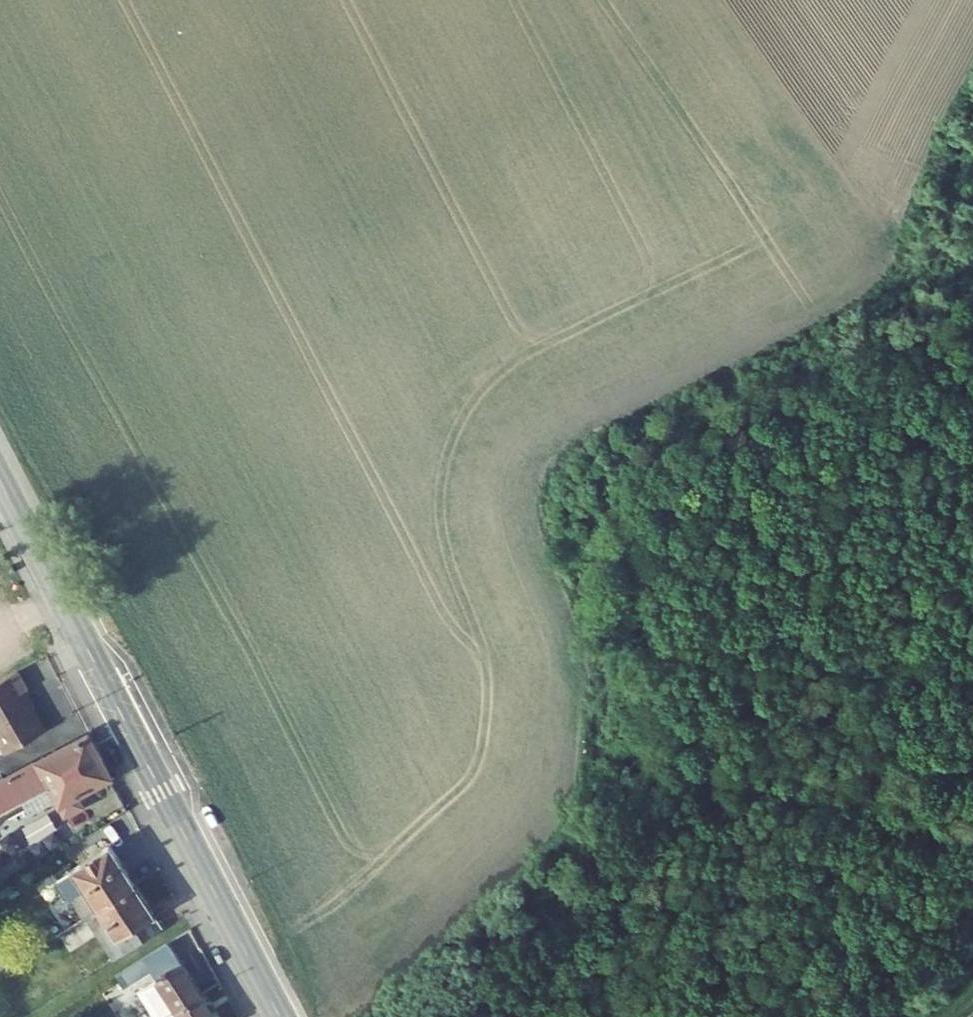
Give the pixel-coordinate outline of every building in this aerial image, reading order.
[(17,671),(0,681),(0,742),(6,752),(45,730),(23,691),(27,688),(17,671)] [(114,778),(90,733),(0,781),(0,822),(27,807),(23,802),(51,787),(58,800),(67,816),(85,806),(80,796),(114,778)] [(27,807),(31,815),(58,800),(51,787),(23,802),(27,807)] [(135,885),(110,846),(58,879),(70,898),(85,889),(94,903),(85,908),(89,915),(97,909),(135,885)] [(97,909),(117,939),(106,946),(114,958),(162,927),(135,885),(97,909)] [(85,889),(70,898),(83,918),(87,916),(89,915),(85,908),(94,903),(85,889)] [(106,946),(117,939),(97,909),(89,915),(87,916),(106,946)] [(202,994),(168,941),(121,971),(129,984),(151,970),(156,979),(165,991),(153,999),(165,1016),(202,994)] [(116,975),(124,987),(129,984),(121,971),(116,975)] [(156,979),(145,986),(153,999),(165,991),(156,979)] [(202,994),(165,1016),(217,1016),(202,994)]
